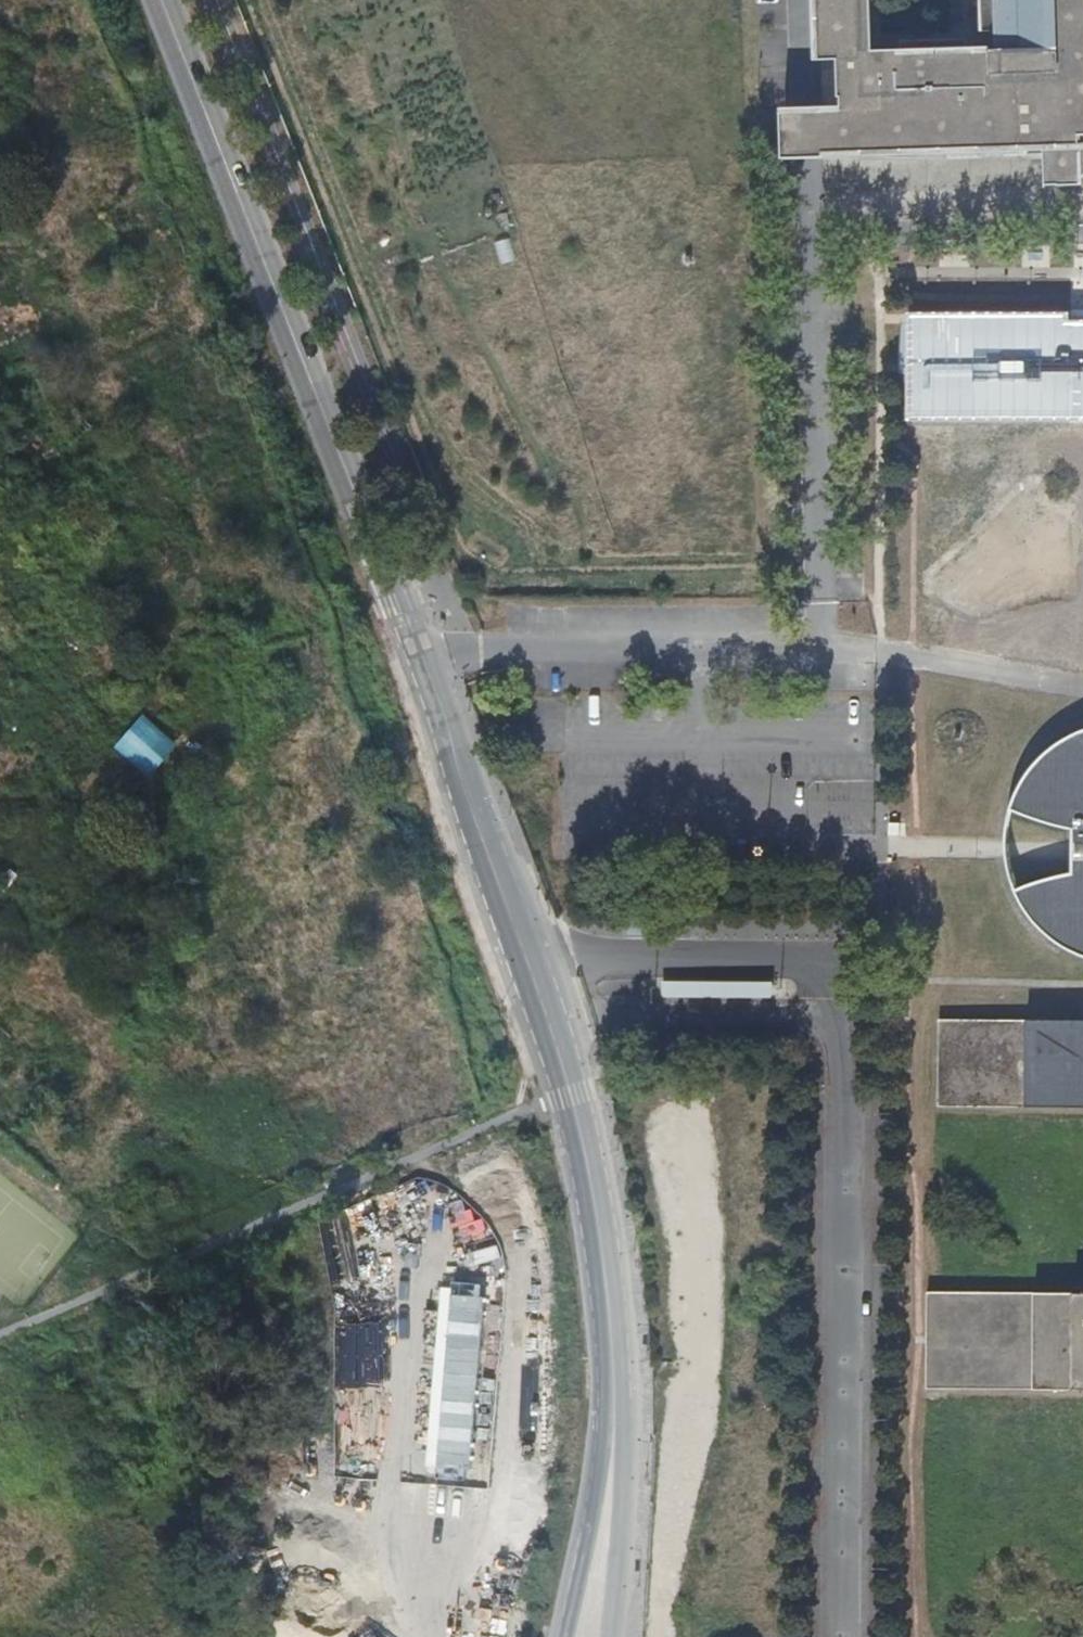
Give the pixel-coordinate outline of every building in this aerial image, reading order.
[(819,59),(841,58),(842,105),(805,107),(785,107),(786,157),(810,157),(891,154),(1059,150),(1082,149),(1082,0),(998,0),(999,48),(996,48),(996,45),(877,49),(875,0),(817,0),(819,59)] [(907,310),(907,420),(1082,422),(1082,319),(1071,319),(1072,312),(907,310)] [(178,746),(143,715),(113,748),(148,779),(178,746)] [(1075,730),(1066,735),(1051,745),(1040,755),(1030,768),(1022,780),(1015,793),(1010,806),(1047,820),(1069,825),(1075,827),(1076,851),(1077,868),(1058,873),(1049,874),(1015,887),(1021,899),(1031,917),(1039,927),(1050,937),(1061,944),(1073,951),(1082,955),(1082,727),(1075,730)] [(665,995),(775,997),(775,981),(665,979),(665,995)] [(937,1017),(936,1104),(1082,1105),(1082,1018),(937,1017)] [(3,1048),(13,1035),(0,1026),(0,1045),(3,1048)] [(927,1290),(926,1387),(1082,1387),(1082,1291),(927,1290)]
